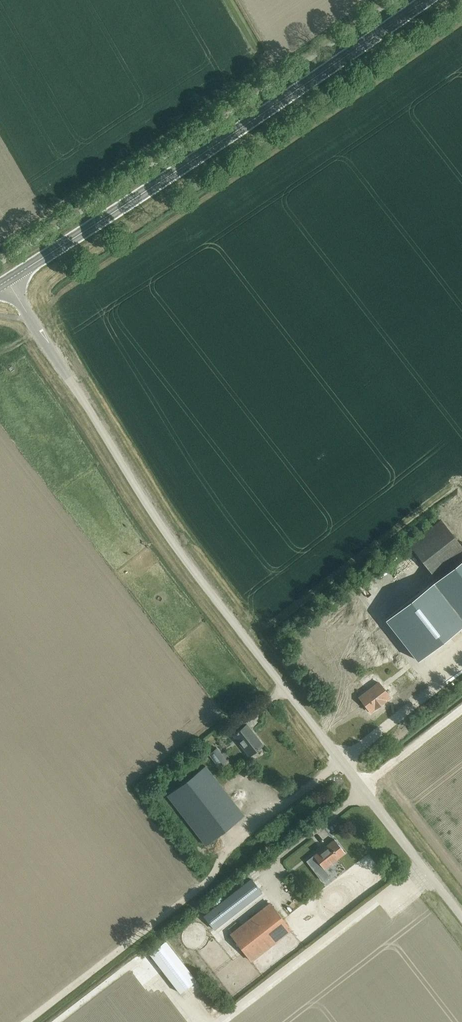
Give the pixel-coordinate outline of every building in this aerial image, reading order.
[(461,555),(461,548),(440,520),(409,544),(435,576),(461,555)] [(385,619),(417,660),(461,625),(461,559),(385,619)] [(391,589),(399,597),(403,594),(394,585),(391,589)] [(370,712),(390,697),(378,682),(359,697),(370,712)] [(249,756),(263,745),(246,724),(233,735),(249,756)] [(217,747),(209,754),(218,767),(224,762),(218,754),(220,752),(217,747)] [(243,815),(205,766),(167,795),(205,844),(243,815)] [(324,869),(345,853),(334,839),(313,855),(324,869)] [(213,930),(261,892),(251,879),(203,917),(213,930)] [(219,935),(268,897),(264,892),(215,929),(219,935)] [(230,933),(251,960),(291,930),(270,903),(230,933)] [(165,940),(149,953),(180,992),(196,980),(165,940)]
